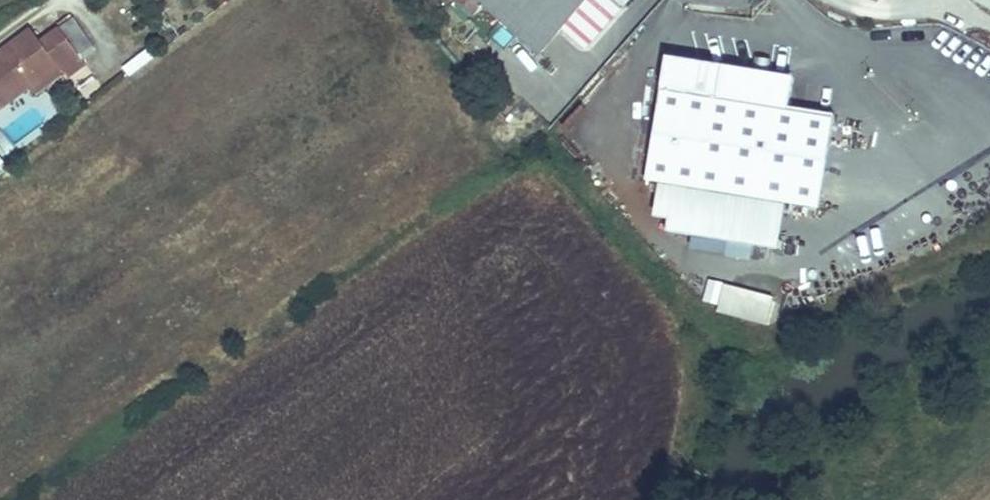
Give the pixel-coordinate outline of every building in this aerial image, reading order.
[(537,62),(593,0),(469,0),(537,62)] [(974,9),(989,18),(989,0),(979,0),(974,9)] [(0,54),(0,111),(58,68),(68,81),(86,67),(57,31),(39,44),(30,32),(0,54)] [(757,70),(755,87),(772,89),(773,71),(757,70)] [(772,89),(755,87),(730,83),(671,75),(651,198),(680,203),(673,250),(760,263),(767,216),(823,225),(839,130),(797,123),(801,94),(772,89)] [(767,323),(772,295),(707,284),(702,312),(767,323)]
